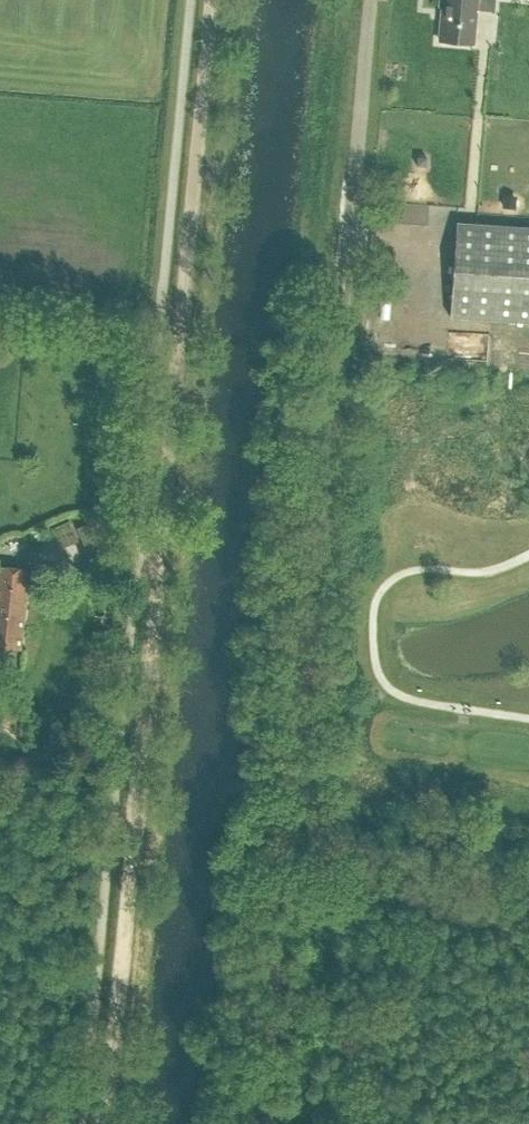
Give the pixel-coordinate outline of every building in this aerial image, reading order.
[(437,41),(472,44),(476,0),(439,0),(438,7),(440,7),(437,41)] [(456,225),(450,319),(528,324),(528,230),(456,225)] [(19,650),(24,600),(21,600),(22,589),(26,589),(28,570),(0,567),(0,648),(19,650)]
